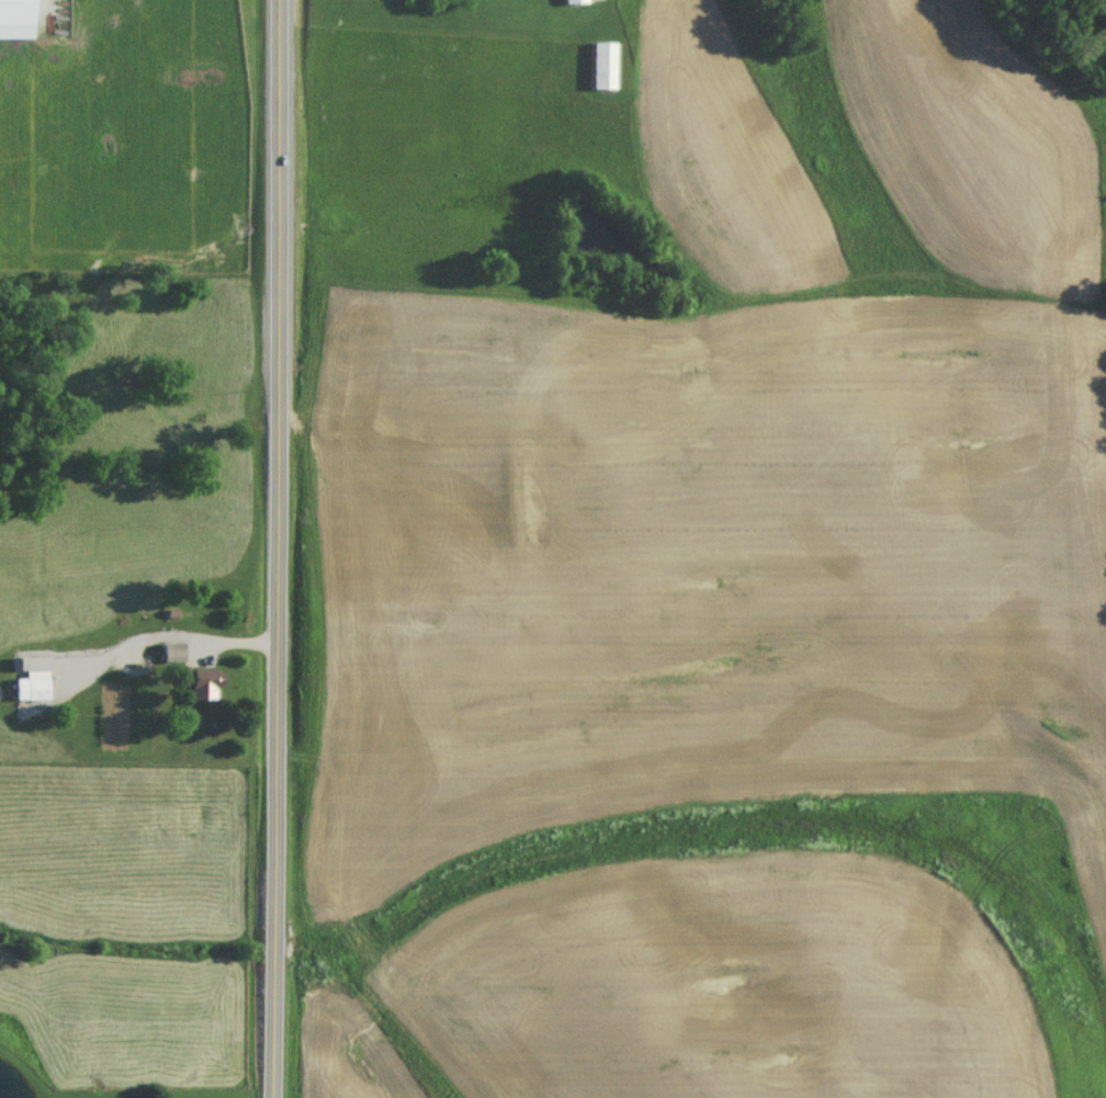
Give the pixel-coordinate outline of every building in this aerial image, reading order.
[(29,47),(30,0),(0,0),(0,46),(29,47)] [(558,10),(584,10),(584,0),(558,0),(558,10)] [(610,95),(610,49),(586,49),(586,95),(610,95)] [(181,650),(158,650),(158,670),(181,670),(181,650)] [(45,706),(45,670),(23,671),(23,685),(10,685),(10,706),(45,706)] [(212,707),(212,676),(187,676),(187,707),(212,707)]
